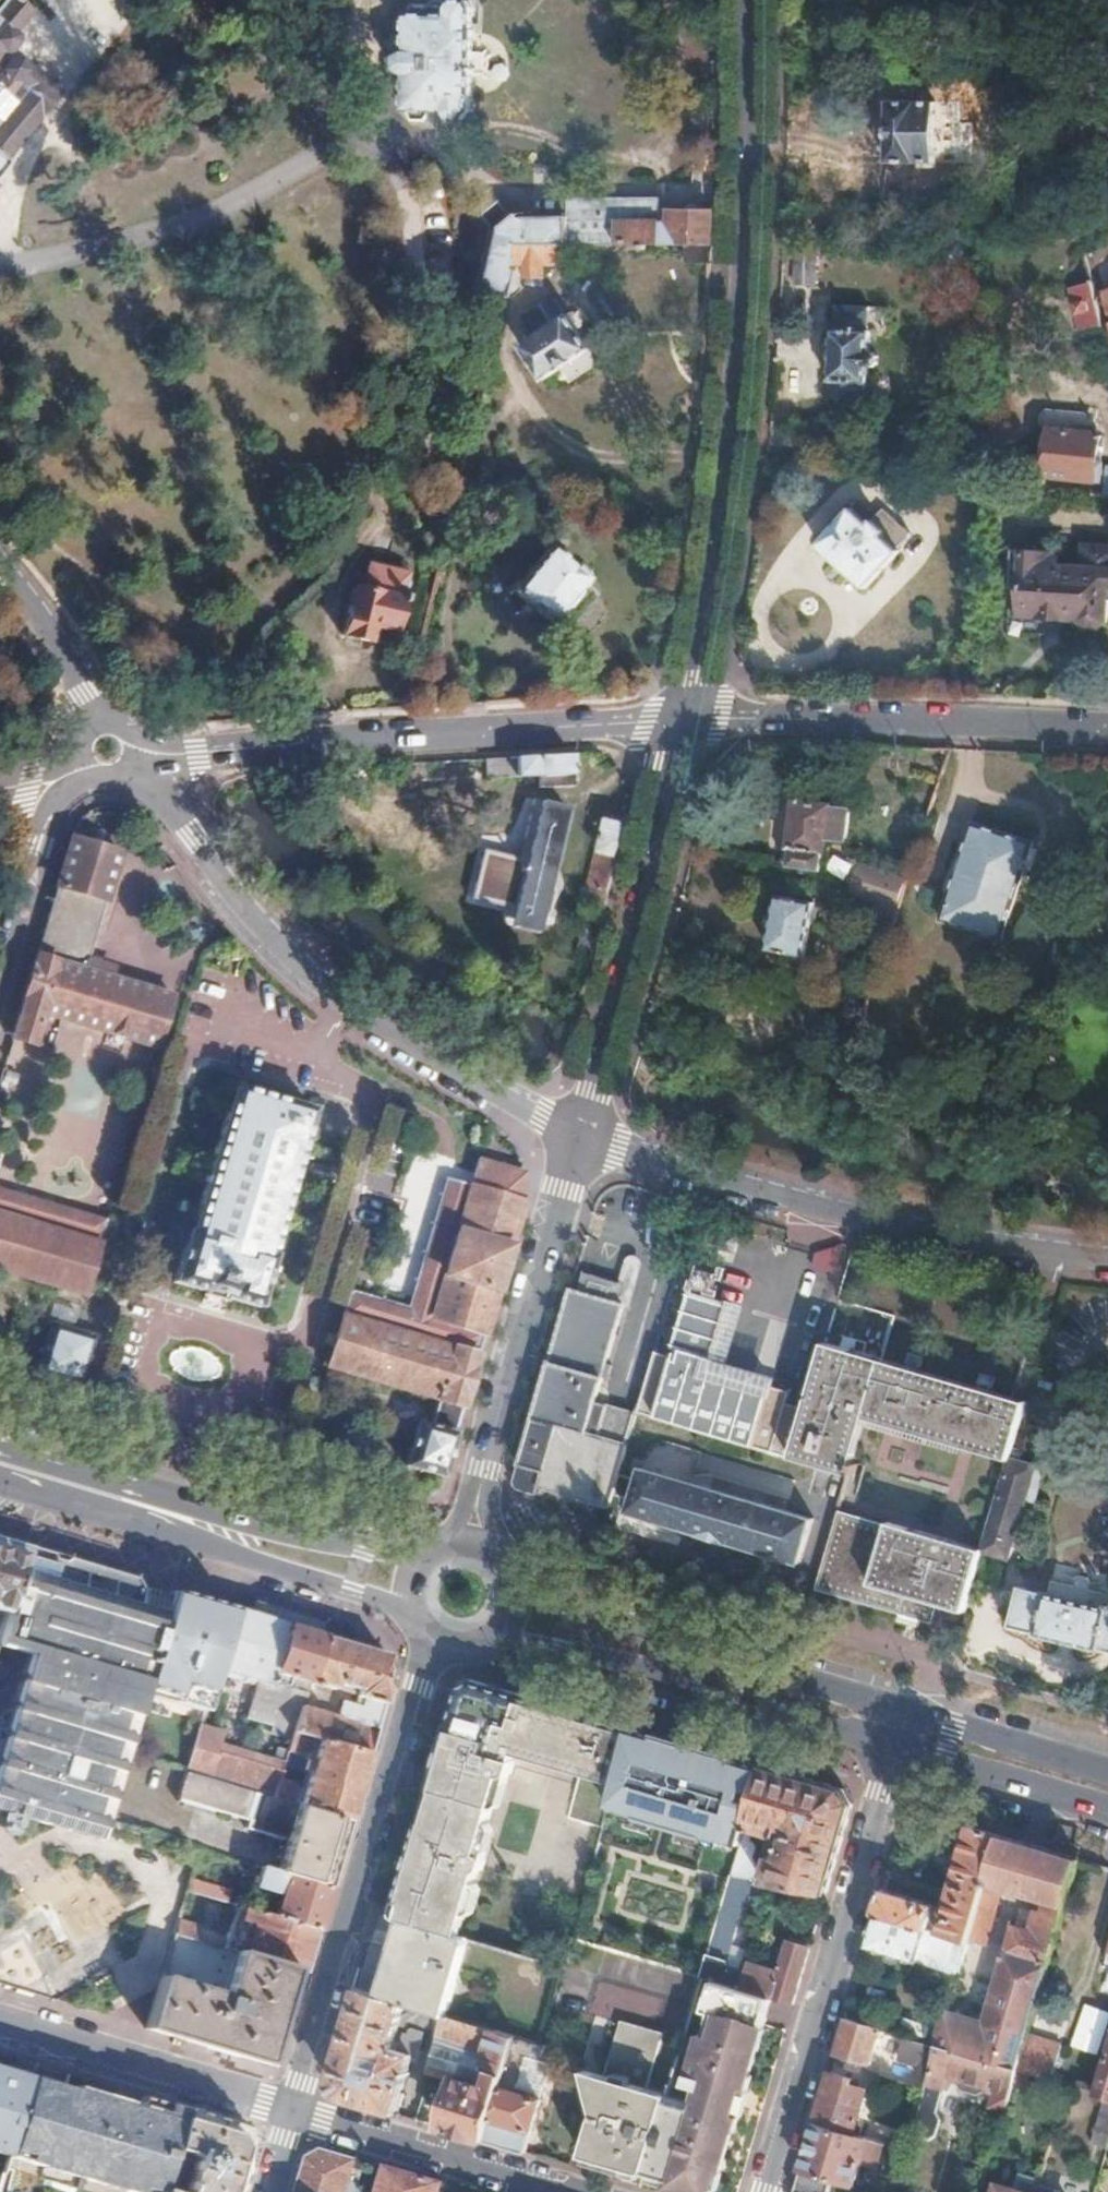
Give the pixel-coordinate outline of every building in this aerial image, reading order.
[(10,51),(14,53),(20,45),(20,39),(19,36),(16,34),(33,13),(16,0),(6,0),(0,8),(0,63),(10,51)] [(468,28),(464,26),(465,7),(460,0),(423,0),(422,1),(403,1),(402,24),(396,28),(396,43),(389,51),(389,66),(395,73),(394,106),(398,106),(403,115),(416,115),(420,111),(434,111),(439,116),(453,116),(458,108),(462,107),(463,91),(465,90),(468,28)] [(7,163),(2,160),(58,93),(16,58),(0,78),(0,171),(7,163)] [(937,165),(937,105),(891,104),(890,164),(937,165)] [(710,245),(713,213),(703,212),(702,209),(701,206),(699,204),(696,203),(693,203),(689,204),(686,207),(685,212),(674,212),(673,222),(658,222),(660,197),(569,193),(567,212),(516,210),(511,209),(498,195),(474,214),(486,228),(472,293),(498,299),(508,255),(513,238),(559,239),(689,244),(710,245)] [(558,258),(559,239),(513,238),(508,255),(523,256),(522,269),(543,270),(543,257),(558,258)] [(709,268),(710,245),(689,244),(687,267),(709,268)] [(815,287),(817,258),(798,257),(796,285),(815,287)] [(1104,326),(1098,299),(1095,286),(1072,292),(1082,331),(1104,326)] [(593,353),(572,319),(568,321),(560,308),(542,320),(550,332),(522,350),(544,384),(593,353)] [(879,367),(879,360),(876,358),(871,355),(873,333),(833,330),(830,379),(833,379),(831,396),(863,399),(866,383),(870,384),(871,371),(875,370),(879,367)] [(1098,464),(1101,436),(1052,430),(1046,475),(1102,481),(1105,465),(1098,464)] [(899,549),(912,535),(885,510),(876,519),(862,507),(857,512),(854,510),(820,544),(870,590),(903,554),(899,549)] [(1087,545),(1085,567),(1056,565),(1057,552),(1012,549),(1011,574),(1021,574),(1019,616),(1081,619),(1088,628),(1100,629),(1107,621),(1107,616),(1107,547),(1087,545)] [(588,582),(548,550),(511,594),(551,626),(588,582)] [(395,629),(406,573),(369,564),(363,589),(352,587),(342,634),(368,640),(372,624),(395,629)] [(580,784),(580,754),(485,756),(486,778),(541,777),(541,785),(580,784)] [(524,857),(488,848),(476,897),(513,906),(508,925),(542,933),(573,803),(539,795),(524,857)] [(823,870),(833,806),(800,801),(790,866),(823,870)] [(117,843),(122,826),(84,815),(79,832),(117,843)] [(611,866),(622,826),(622,824),(602,819),(584,890),(579,888),(574,905),(599,912),(602,900),(611,866)] [(1029,846),(971,826),(938,924),(997,943),(1029,846)] [(108,965),(88,959),(120,852),(72,837),(54,896),(12,1036),(38,1044),(45,1021),(41,1020),(44,1012),(159,1047),(175,995),(106,974),(108,965)] [(908,878),(875,868),(861,863),(851,894),(866,899),(898,910),(908,878)] [(803,954),(816,902),(781,893),(769,946),(803,954)] [(274,1254),(270,1252),(311,1110),(234,1088),(193,1231),(187,1230),(172,1281),(206,1291),(204,1295),(227,1301),(229,1297),(259,1306),(274,1254)] [(469,1387),(495,1296),(519,1211),(523,1198),(525,1187),(524,1176),(481,1163),(473,1188),(446,1180),(407,1313),(350,1296),(328,1369),(451,1407),(443,1432),(418,1424),(405,1469),(442,1480),(460,1416),(469,1387)] [(108,1218),(0,1186),(0,1268),(86,1294),(108,1218)] [(718,1277),(702,1272),(697,1285),(714,1290),(718,1277)] [(598,1403),(627,1304),(609,1298),(613,1286),(593,1280),(590,1291),(573,1286),(546,1377),(537,1408),(521,1463),(528,1465),(524,1480),(539,1485),(611,1507),(638,1415),(598,1403)] [(790,1459),(810,1395),(714,1366),(734,1301),(696,1289),(678,1348),(685,1350),(683,1357),(658,1349),(640,1414),(790,1459)] [(82,1385),(96,1336),(54,1324),(39,1373),(82,1385)] [(810,1395),(790,1459),(848,1477),(865,1420),(905,1432),(903,1439),(924,1445),(926,1439),(957,1447),(975,1386),(918,1369),(919,1366),(924,1367),(926,1358),(909,1353),(906,1362),(910,1363),(909,1367),(826,1342),(810,1395)] [(1009,1463),(1026,1402),(991,1391),(992,1388),(995,1389),(997,1380),(981,1375),(979,1385),(983,1386),(982,1389),(975,1386),(957,1447),(1009,1463)] [(1034,1499),(1044,1469),(1036,1466),(1037,1463),(1022,1459),(1024,1452),(1030,1454),(1038,1429),(1020,1424),(1009,1463),(989,1527),(983,1550),(1007,1557),(1025,1497),(1034,1499)] [(694,1482),(702,1454),(664,1443),(648,1451),(644,1467),(694,1482)] [(644,1467),(630,1512),(801,1564),(814,1519),(694,1482),(644,1467)] [(908,1616),(931,1535),(889,1522),(887,1527),(838,1512),(816,1588),(908,1616)] [(937,1605),(956,1543),(931,1535),(908,1616),(932,1624),(937,1605)] [(22,1554),(24,1547),(0,1540),(0,1627),(22,1554)] [(964,1613),(982,1551),(956,1543),(937,1605),(964,1613)] [(172,1598),(141,1588),(136,1580),(73,1561),(62,1566),(53,1564),(48,1553),(39,1551),(30,1557),(28,1556),(22,1554),(0,1627),(0,1647),(4,1649),(28,1656),(0,1754),(0,1807),(98,1836),(102,1826),(198,1856),(201,1847),(106,1820),(145,1687),(172,1598)] [(1021,1586),(1010,1625),(1037,1633),(1037,1636),(1099,1654),(1101,1650),(1107,1652),(1107,1597),(1052,1581),(1048,1593),(1021,1586)] [(217,1674),(236,1610),(174,1591),(172,1598),(145,1687),(178,1697),(182,1685),(211,1694),(217,1674)] [(326,1618),(253,1597),(248,1613),(321,1635),(326,1618)] [(230,1670),(248,1613),(236,1610),(217,1674),(240,1681),(240,1674),(230,1670)] [(310,1682),(323,1635),(321,1635),(248,1613),(230,1670),(240,1674),(240,1681),(246,1683),(249,1682),(251,1677),(261,1680),(263,1679),(272,1682),(276,1672),(301,1680),(298,1689),(306,1692),(310,1682)] [(370,1753),(395,1669),(387,1654),(323,1635),(310,1682),(334,1689),(336,1683),(345,1686),(343,1689),(350,1692),(352,1688),(360,1690),(358,1696),(366,1699),(364,1705),(345,1700),(340,1715),(303,1705),(295,1731),(370,1753)] [(303,1705),(306,1692),(298,1689),(272,1682),(263,1679),(261,1680),(249,1720),(276,1729),(274,1737),(291,1742),(295,1731),(303,1705)] [(463,1921),(512,1752),(617,1783),(632,1728),(471,1680),(460,1686),(397,1899),(406,1903),(401,1918),(407,1919),(452,1933),(457,1918),(463,1921)] [(281,1775),(285,1763),(221,1743),(224,1733),(201,1725),(187,1771),(189,1771),(275,1797),(281,1775)] [(620,1883),(639,1806),(642,1807),(654,1763),(669,1768),(677,1741),(632,1728),(617,1783),(591,1881),(599,1885),(602,1878),(620,1883)] [(350,1820),(370,1753),(295,1731),(291,1742),(289,1751),(308,1756),(305,1767),(311,1770),(305,1790),(296,1787),(297,1784),(297,1780),(294,1778),(281,1775),(275,1797),(350,1820)] [(739,1853),(765,1767),(750,1769),(726,1849),(739,1853)] [(825,1895),(852,1804),(845,1791),(765,1767),(739,1853),(735,1868),(755,1875),(825,1895)] [(342,1853),(350,1820),(275,1797),(189,1771),(182,1799),(249,1819),(247,1825),(289,1837),(283,1857),(335,1874),(342,1853)] [(569,1814),(595,1823),(607,1789),(580,1780),(569,1814)] [(970,1938),(998,1836),(969,1828),(956,1881),(957,1884),(950,1907),(884,1888),(876,1914),(969,1942),(970,1938)] [(1024,2040),(1077,1859),(998,1836),(970,1938),(985,1943),(1003,1887),(1040,1898),(1030,1930),(1015,1925),(985,2023),(948,2013),(939,2045),(1016,2068),(1024,2040)] [(703,1977),(731,1882),(735,1868),(739,1853),(726,1849),(692,1838),(664,1932),(640,1925),(639,1927),(630,1956),(703,1977)] [(331,1887),(335,1874),(283,1857),(278,1871),(331,1887)] [(324,1909),(331,1887),(278,1871),(263,1866),(257,1885),(281,1893),(274,1916),(318,1929),(324,1909)] [(751,1888),(755,1875),(735,1868),(731,1882),(747,1887),(751,1888)] [(226,1902),(230,1892),(191,1880),(188,1892),(226,1902)] [(726,1959),(747,1887),(731,1882),(703,1977),(771,1997),(793,2003),(810,1945),(795,1941),(794,1944),(789,1942),(779,1971),(750,1963),(749,1966),(742,1963),(739,1972),(729,1969),(726,1959)] [(312,1950),(318,1929),(274,1916),(238,1906),(225,1948),(238,1952),(306,1971),(312,1950)] [(969,1942),(876,1914),(871,1927),(866,1947),(930,1966),(934,1955),(962,1964),(969,1942)] [(446,2016),(471,1939),(452,1933),(407,1919),(398,1947),(372,1939),(358,1987),(446,2016)] [(194,1939),(198,1927),(179,1921),(175,1933),(194,1939)] [(279,2062),(306,1971),(238,1952),(224,1994),(162,1977),(147,2029),(270,2065),(279,2062)] [(747,2075),(771,1997),(703,1977),(699,1989),(669,2089),(737,2109),(743,2091),(747,2075)] [(458,2077),(453,2092),(450,2092),(440,2123),(443,2128),(453,2131),(485,2140),(516,2039),(464,2022),(446,2016),(358,1987),(342,2041),(330,2082),(337,2098),(396,2115),(397,2110),(401,2111),(406,2094),(403,2092),(414,2056),(419,2058),(426,2033),(415,2029),(412,2035),(410,2035),(407,2033),(403,2042),(395,2039),(399,2030),(403,2032),(406,2030),(409,2025),(412,2021),(439,2030),(436,2035),(443,2037),(433,2069),(458,2077)] [(870,2063),(880,2028),(845,2018),(835,2054),(870,2063)] [(650,2091),(668,2035),(625,2023),(608,2078),(588,2071),(601,2115),(589,2157),(644,2173),(667,2097),(650,2091)] [(527,2152),(553,2065),(537,2060),(542,2047),(516,2039),(485,2140),(527,2152)] [(1049,2078),(1057,2050),(1024,2040),(1016,2068),(1049,2078)] [(1004,2109),(1016,2068),(939,2045),(925,2089),(940,2095),(942,2085),(948,2087),(951,2081),(955,2081),(959,2083),(964,2091),(980,2095),(988,2090),(997,2093),(994,2106),(1004,2109)] [(1095,2092),(1105,2095),(1107,2096),(1107,2045),(1095,2092)] [(831,2067),(861,2077),(865,2065),(835,2054),(831,2067)] [(29,2078),(16,2074),(0,2069),(0,2125),(14,2129),(29,2078)] [(850,2133),(865,2082),(830,2071),(815,2121),(850,2133)] [(98,2113),(102,2099),(29,2078),(14,2129),(6,2156),(128,2191),(157,2191),(159,2187),(127,2177),(124,2174),(98,2113)] [(737,2109),(669,2089),(667,2097),(644,2173),(681,2184),(698,2189),(708,2191),(712,2191),(730,2134),(735,2114),(737,2109)] [(1105,2095),(1096,2125),(1107,2128),(1107,2096),(1105,2095)] [(170,2149),(181,2109),(140,2096),(136,2109),(102,2099),(98,2113),(124,2174),(127,2177),(159,2187),(164,2167),(170,2149)] [(255,2143),(247,2128),(214,2118),(181,2109),(170,2149),(192,2155),(182,2191),(240,2191),(255,2143)] [(736,2135),(741,2116),(735,2114),(730,2134),(736,2135)] [(886,2143),(865,2137),(850,2133),(815,2121),(795,2191),(831,2191),(835,2180),(856,2186),(864,2160),(880,2165),(886,2143)] [(888,2167),(894,2146),(886,2143),(880,2165),(888,2167)] [(898,2179),(907,2149),(894,2146),(888,2167),(885,2175),(898,2179)] [(378,2191),(444,2191),(447,2178),(384,2165),(378,2191)] [(178,2189),(167,2186),(172,2170),(164,2167),(159,2187),(157,2191),(177,2191),(178,2189)]
